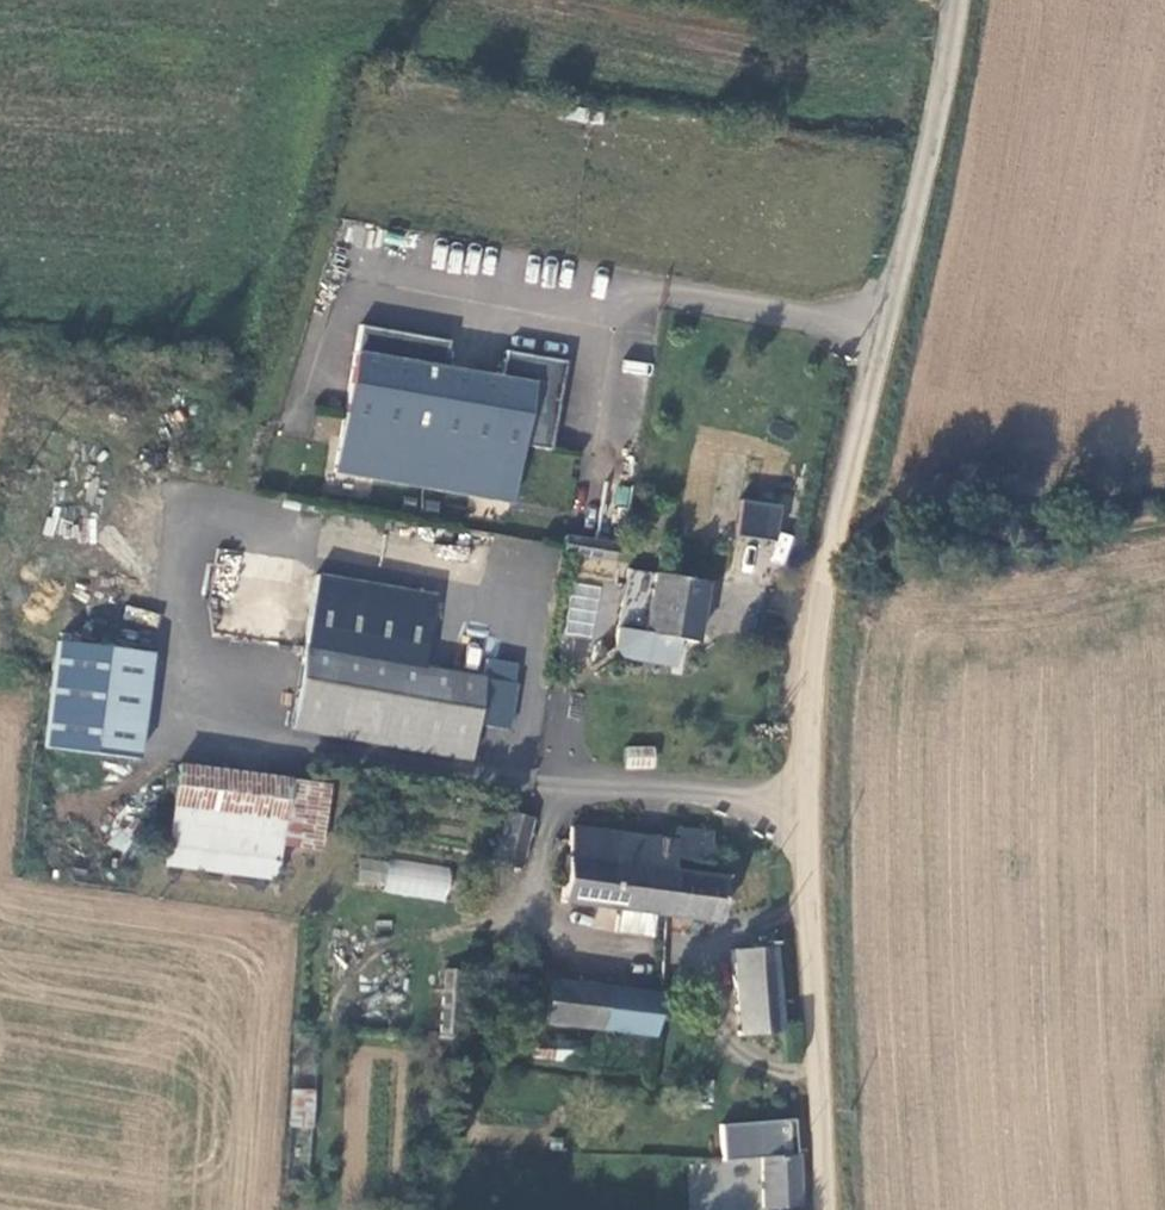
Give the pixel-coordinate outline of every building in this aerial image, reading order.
[(332,470),(420,486),(442,369),(447,341),(359,324),(332,470)] [(442,369),(420,486),(507,502),(518,445),(547,450),(564,362),(504,351),(499,379),(442,369)] [(650,376),(652,363),(623,359),(621,372),(650,376)] [(741,500),(737,536),(779,540),(782,503),(741,500)] [(784,565),(794,536),(780,531),(771,561),(784,565)] [(593,542),(563,537),(559,554),(590,559),(593,542)] [(613,546),(593,542),(590,559),(610,563),(613,546)] [(615,649),(622,659),(674,667),(679,641),(697,644),(707,583),(655,574),(645,633),(619,629),(615,649)] [(443,597),(321,577),(297,712),(476,741),(481,722),(514,728),(523,682),(519,681),(478,675),(430,667),(443,597)] [(594,637),(599,584),(569,581),(564,634),(594,637)] [(62,640),(51,743),(142,754),(154,651),(62,640)] [(705,664),(690,653),(676,674),(690,684),(705,664)] [(482,654),(478,675),(519,681),(523,660),(482,654)] [(474,758),(476,741),(297,712),(294,727),(474,758)] [(627,752),(626,765),(653,767),(653,755),(627,752)] [(332,785),(184,765),(170,861),(280,875),(283,845),(323,850),(332,785)] [(504,814),(493,862),(518,868),(529,820),(504,814)] [(564,903),(670,917),(673,873),(674,863),(675,840),(574,827),(569,870),(566,892),(564,903)] [(676,828),(675,840),(674,863),(705,866),(709,831),(676,828)] [(389,856),(382,890),(446,903),(453,869),(389,856)] [(358,857),(355,883),(382,887),(385,860),(358,857)] [(552,890),(566,892),(569,870),(555,868),(552,890)] [(724,881),(673,873),(670,917),(720,923),(724,881)] [(775,946),(730,952),(734,1006),(779,1002),(775,946)] [(442,969),(440,1038),(471,1039),(473,970),(442,969)] [(607,1029),(612,988),(547,982),(541,1022),(607,1029)] [(607,1029),(656,1034),(661,993),(612,988),(607,1029)] [(782,1033),(779,1002),(734,1006),(736,1037),(782,1033)] [(527,1038),(526,1055),(573,1059),(574,1042),(527,1038)] [(314,1129),(318,1089),(291,1087),(288,1127),(314,1129)] [(762,1209),(800,1209),(796,1124),(719,1126),(720,1156),(758,1156),(762,1209)]
